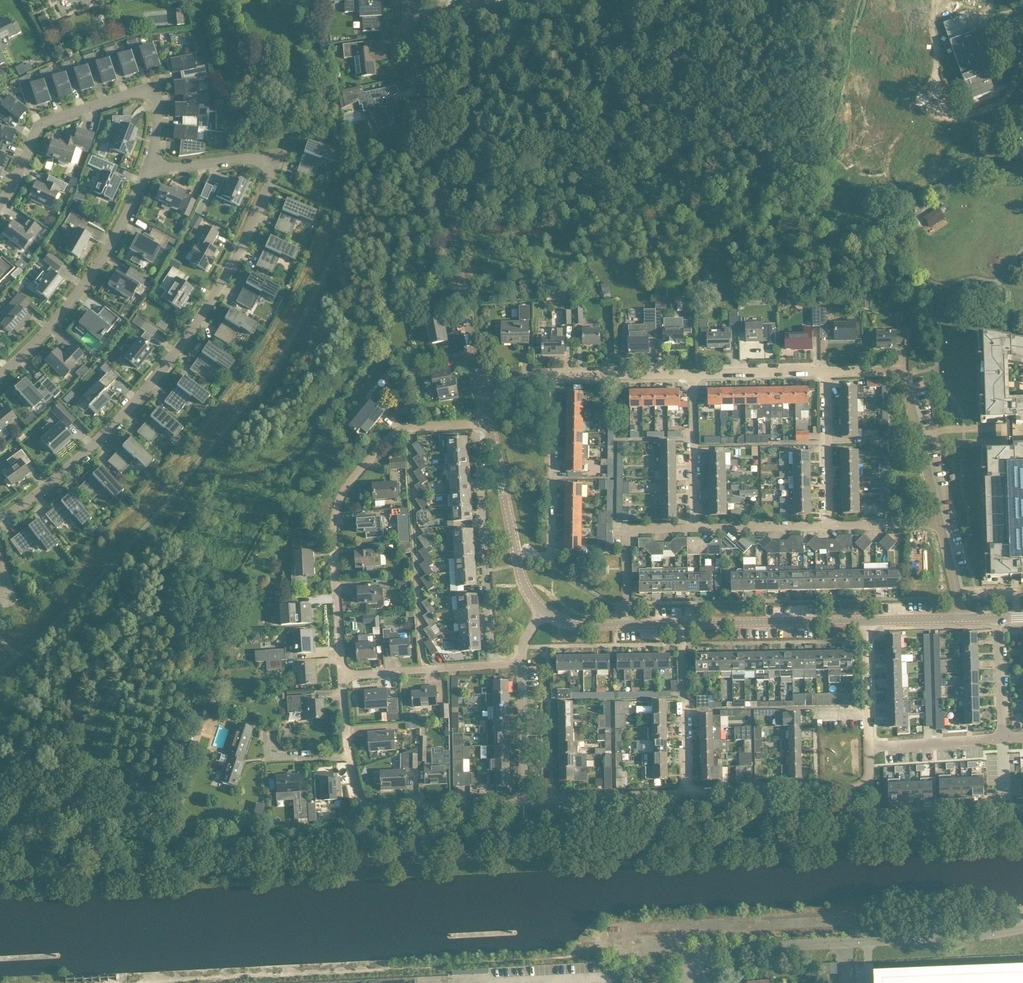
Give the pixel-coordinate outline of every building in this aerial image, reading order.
[(345,12),(359,11),(359,17),(362,17),(363,31),(371,31),(371,32),(374,32),(374,31),(382,30),(381,15),(379,15),(379,11),(381,10),(380,0),(372,0),(361,1),(361,0),(344,0),(345,12)] [(956,19),(943,23),(964,83),(971,100),(994,92),(967,15),(956,19)] [(7,18),(0,22),(0,42),(1,41),(0,39),(7,35),(9,38),(21,32),(16,23),(11,26),(7,18)] [(141,48),(138,38),(126,42),(130,52),(134,64),(144,61),(146,65),(147,69),(153,67),(159,65),(152,44),(141,48)] [(366,48),(365,42),(343,44),(344,58),(358,57),(360,76),(365,76),(375,75),(374,60),(387,59),(385,46),(366,48)] [(163,54),(174,50),(171,44),(161,47),(163,54)] [(119,55),(116,45),(105,49),(108,59),(112,71),(113,71),(123,68),(124,73),(125,72),(126,76),(131,74),(137,72),(134,64),(130,52),(119,55)] [(98,63),(94,53),(83,56),(86,66),(90,78),(91,78),(101,75),(102,80),(103,80),(104,83),(109,81),(109,82),(115,80),(113,71),(112,71),(108,59),(98,63)] [(195,67),(192,56),(171,60),(172,66),(173,72),(177,71),(177,72),(182,71),(184,81),(196,80),(196,81),(207,80),(205,65),(195,67)] [(76,70),(72,60),(61,64),(64,74),(65,73),(69,86),(79,82),(80,87),(81,87),(82,90),(87,88),(87,89),(94,87),(91,78),(90,78),(86,66),(76,70)] [(29,63),(24,66),(27,72),(33,69),(29,63)] [(54,77),(51,67),(39,71),(43,81),(47,93),(57,89),(59,94),(60,97),(66,96),(72,94),(69,86),(65,73),(64,74),(54,77)] [(216,99),(228,96),(220,70),(209,73),(216,99)] [(32,84),(29,74),(18,79),(25,102),(26,102),(25,100),(35,97),(37,101),(38,105),(44,103),(50,101),(47,93),(43,81),(32,84)] [(197,92),(196,81),(196,80),(184,81),(174,82),(175,88),(176,94),(179,94),(184,94),(185,104),(197,104),(197,105),(209,105),(208,91),(197,92)] [(378,130),(385,126),(392,123),(391,117),(398,115),(395,101),(392,101),(391,97),(398,94),(396,94),(395,87),(394,87),(384,89),(369,92),(361,94),(359,87),(345,90),(345,89),(341,90),(343,99),(340,99),(341,109),(358,100),(359,105),(362,104),(363,111),(369,110),(378,130)] [(9,96),(2,105),(0,103),(0,119),(6,124),(7,123),(5,122),(12,114),(16,117),(16,116),(19,119),(22,114),(26,109),(9,96)] [(185,104),(176,104),(176,110),(176,116),(179,116),(179,117),(185,117),(184,127),(204,129),(204,130),(208,130),(208,129),(210,129),(210,124),(208,124),(208,116),(197,116),(197,105),(197,104),(185,104)] [(128,127),(132,117),(119,117),(119,118),(114,118),(114,128),(118,131),(111,149),(127,155),(128,153),(129,153),(130,152),(131,153),(134,144),(133,144),(133,142),(132,142),(136,132),(136,131),(128,127)] [(2,140),(4,141),(7,142),(7,141),(11,142),(12,137),(13,137),(14,131),(0,126),(1,122),(0,121),(0,148),(2,140)] [(175,132),(174,138),(178,138),(178,139),(180,139),(183,139),(181,155),(179,156),(179,157),(205,153),(206,141),(203,141),(204,130),(204,129),(184,127),(182,127),(175,126),(175,132)] [(89,148),(94,134),(78,129),(76,135),(68,133),(64,144),(52,141),(47,155),(60,159),(59,162),(61,163),(63,164),(65,165),(68,165),(69,162),(70,163),(75,148),(72,147),(73,143),(89,148)] [(300,164),(297,172),(308,176),(314,177),(317,170),(316,170),(314,169),(318,158),(320,159),(321,158),(332,162),(334,159),(336,153),(336,152),(310,143),(308,142),(304,153),(306,154),(303,165),(300,164)] [(112,178),(109,176),(115,165),(92,155),(88,165),(102,171),(93,191),(101,195),(101,194),(104,195),(104,196),(112,200),(120,181),(113,177),(112,178)] [(68,185),(48,176),(49,176),(44,187),(40,184),(39,186),(35,184),(29,197),(33,198),(32,200),(40,204),(41,202),(51,207),(59,190),(64,192),(67,185),(68,185)] [(73,177),(69,185),(75,187),(79,179),(73,177)] [(224,180),(216,196),(221,198),(222,196),(232,200),(230,203),(238,206),(248,184),(241,180),(239,183),(229,179),(228,182),(224,180)] [(206,183),(200,197),(207,200),(213,186),(206,183)] [(159,188),(155,196),(157,197),(156,199),(163,203),(170,205),(169,207),(170,207),(177,210),(178,209),(182,210),(181,212),(181,213),(188,216),(194,201),(187,198),(187,200),(183,198),(186,191),(172,185),(170,190),(161,186),(160,189),(159,188)] [(976,197),(955,209),(958,213),(979,202),(976,197)] [(277,221),(274,229),(286,234),(291,236),(294,228),(291,227),(296,216),(298,217),(310,222),(311,218),(312,218),(314,212),(315,211),(286,200),(286,201),(282,211),(285,212),(280,222),(277,221)] [(939,207),(923,217),(929,227),(945,217),(944,215),(951,211),(946,203),(939,208),(939,207)] [(65,223),(62,227),(70,231),(73,227),(73,228),(77,230),(74,234),(65,250),(69,252),(78,257),(83,249),(85,245),(89,237),(90,237),(82,232),(88,221),(80,216),(78,215),(71,211),(65,223)] [(196,215),(190,226),(198,230),(203,219),(196,215)] [(33,238),(40,228),(28,219),(23,226),(25,227),(22,230),(21,229),(21,228),(13,222),(4,234),(12,240),(10,242),(21,251),(23,248),(25,249),(29,243),(27,242),(32,237),(33,238)] [(194,255),(190,262),(192,263),(190,265),(196,268),(197,266),(205,271),(209,264),(211,265),(215,258),(213,257),(217,251),(210,247),(218,233),(205,226),(197,240),(201,243),(198,249),(195,247),(191,254),(194,255)] [(138,237),(130,250),(135,253),(142,257),(142,258),(144,259),(145,258),(151,262),(159,249),(158,248),(159,246),(164,248),(166,245),(168,241),(170,238),(159,232),(153,229),(150,236),(148,239),(144,237),(142,239),(138,237)] [(260,258),(256,265),(267,271),(272,273),(276,266),(273,265),(278,254),(281,255),(292,260),(294,257),(297,251),(297,250),(270,237),(269,238),(265,248),(267,249),(262,259),(260,258)] [(54,259),(55,259),(49,254),(45,260),(50,264),(54,259)] [(15,268),(2,257),(0,258),(0,282),(15,268)] [(62,280),(54,274),(57,270),(52,265),(48,270),(49,271),(46,274),(43,272),(34,282),(40,287),(36,291),(47,300),(62,280)] [(172,267),(161,286),(169,291),(165,297),(173,301),(171,304),(171,303),(170,304),(177,308),(180,310),(190,295),(188,294),(191,289),(184,284),(182,283),(186,276),(187,276),(172,267)] [(18,268),(11,275),(15,279),(23,271),(22,271),(18,268)] [(116,273),(109,285),(115,289),(115,290),(116,291),(117,290),(129,298),(134,291),(141,295),(145,288),(141,286),(146,278),(131,269),(126,276),(123,274),(122,277),(116,273)] [(240,294),(236,301),(247,307),(252,310),(256,303),(253,301),(259,291),(261,292),(272,298),(274,294),(274,295),(278,289),(278,288),(251,273),(251,274),(246,284),(248,285),(243,295),(240,294)] [(608,283),(601,284),(603,292),(609,291),(608,283)] [(17,332),(23,325),(22,325),(25,322),(28,321),(30,318),(22,311),(29,303),(19,294),(0,315),(6,320),(2,325),(3,326),(3,327),(4,328),(4,329),(5,329),(5,330),(6,330),(7,331),(8,331),(9,331),(10,332),(13,329),(17,332)] [(828,297),(819,297),(819,301),(819,305),(820,326),(827,326),(827,325),(826,305),(828,305),(828,298),(828,297)] [(666,299),(656,299),(656,309),(656,327),(657,338),(656,338),(656,340),(662,340),(664,340),(664,343),(665,343),(665,344),(668,344),(672,343),(675,343),(684,343),(683,333),(692,333),(692,323),(692,320),(683,320),(662,321),(662,312),(662,308),(664,308),(666,308),(666,299)] [(522,325),(502,325),(503,343),(511,343),(511,340),(529,340),(529,322),(529,320),(530,320),(530,307),(529,307),(529,304),(521,304),(521,307),(520,307),(520,320),(522,320),(522,322),(522,325)] [(89,312),(79,324),(87,329),(99,340),(100,339),(102,337),(105,333),(106,332),(108,329),(109,330),(111,328),(114,330),(114,329),(121,320),(119,318),(105,307),(97,315),(94,313),(92,315),(90,313),(89,312)] [(218,329),(214,336),(225,342),(229,345),(233,338),(231,337),(237,327),(239,328),(240,328),(250,335),(252,331),(253,331),(256,326),(257,325),(231,309),(230,310),(224,319),(227,321),(221,330),(218,329)] [(575,324),(583,324),(583,309),(575,309),(575,324)] [(645,325),(628,325),(629,333),(629,334),(629,343),(629,353),(649,352),(649,338),(656,338),(657,338),(656,327),(656,309),(644,309),(645,325)] [(563,324),(571,324),(571,310),(563,311),(563,324)] [(437,320),(430,322),(432,332),(434,343),(434,344),(442,342),(447,341),(444,325),(443,320),(445,319),(444,313),(436,314),(437,320)] [(730,313),(729,313),(730,326),(738,325),(738,317),(738,313),(737,313),(730,313)] [(126,359),(124,361),(129,365),(131,363),(137,368),(152,349),(145,343),(151,335),(152,336),(156,330),(144,322),(137,316),(132,322),(140,327),(141,328),(146,331),(146,332),(140,339),(125,358),(126,359)] [(747,317),(738,317),(738,325),(738,333),(747,333),(747,342),(763,341),(763,340),(768,340),(768,345),(775,344),(775,330),(768,330),(763,330),(763,324),(747,325),(747,317)] [(708,319),(700,319),(700,328),(701,328),(701,330),(701,335),(702,346),(708,346),(708,348),(724,347),(724,351),(731,351),(731,341),(731,335),(731,328),(724,327),(724,335),(724,336),(708,336),(708,319)] [(835,326),(830,326),(831,337),(836,337),(836,340),(837,340),(849,339),(856,339),(856,329),(855,322),(849,322),(849,325),(835,325),(835,326)] [(600,344),(600,334),(600,329),(583,330),(583,343),(590,342),(590,344),(600,344)] [(794,336),(786,336),(786,339),(786,349),(794,349),(794,350),(812,349),(812,339),(812,336),(813,336),(813,329),(805,329),(805,335),(794,336)] [(563,339),(562,330),(553,330),(553,339),(543,339),(543,348),(542,348),(542,350),(543,350),(543,354),(564,354),(564,339),(563,339)] [(907,332),(907,331),(902,331),(902,332),(901,332),(901,335),(896,335),(896,332),(878,333),(878,348),(896,348),(896,344),(902,343),(902,345),(909,345),(908,335),(908,332),(907,332)] [(979,355),(979,356),(979,357),(981,357),(986,357),(986,366),(982,366),(982,389),(987,389),(988,398),(983,398),(980,398),(980,400),(981,410),(981,411),(985,410),(986,410),(986,419),(986,420),(1005,419),(1006,419),(1007,419),(1012,419),(1016,419),(1017,423),(1017,424),(1018,424),(1018,423),(1018,419),(1022,419),(1022,402),(1006,403),(1006,402),(1004,359),(1010,360),(1022,362),(1022,340),(1020,339),(1010,338),(987,333),(984,334),(983,334),(984,345),(979,345),(979,355)] [(195,362),(190,369),(200,376),(205,379),(209,373),(207,371),(214,362),(216,363),(226,370),(229,367),(233,361),(208,343),(208,344),(201,353),(204,355),(197,364),(195,362)] [(57,349),(46,360),(64,377),(74,367),(72,365),(82,355),(73,346),(63,356),(57,349)] [(106,374),(77,404),(78,405),(84,411),(85,411),(89,407),(95,414),(96,414),(110,399),(103,392),(119,376),(119,375),(111,369),(105,363),(100,369),(106,374)] [(234,363),(230,369),(236,373),(240,368),(234,363)] [(444,363),(432,365),(433,371),(445,369),(444,363)] [(84,365),(76,372),(80,376),(87,369),(84,365)] [(432,365),(420,368),(421,374),(433,371),(432,365)] [(442,372),(432,374),(434,385),(435,385),(435,384),(437,383),(437,384),(438,386),(440,396),(441,399),(458,398),(457,392),(454,378),(454,379),(452,379),(451,376),(450,370),(442,372)] [(170,395),(164,401),(174,409),(179,412),(183,406),(181,404),(189,395),(191,397),(191,396),(201,404),(203,401),(204,401),(208,396),(208,395),(184,376),(183,377),(176,386),(177,386),(179,387),(172,397),(170,395)] [(25,380),(15,389),(22,396),(22,397),(22,396),(25,400),(24,400),(30,407),(31,406),(31,407),(33,408),(42,400),(45,402),(52,396),(54,398),(61,391),(47,378),(46,379),(41,384),(40,384),(42,386),(36,392),(32,387),(25,380)] [(888,399),(888,380),(868,381),(868,387),(883,387),(883,399),(888,399)] [(841,400),(857,400),(857,393),(864,393),(864,387),(841,387),(841,400)] [(783,388),(771,389),(771,418),(783,418),(783,409),(783,404),(783,388)] [(796,403),(796,388),(783,388),(783,404),(788,404),(796,403)] [(808,388),(796,388),(796,403),(796,418),(800,418),(802,418),(809,418),(809,411),(808,391),(808,388)] [(721,405),(734,405),(733,389),(721,390),(721,405)] [(734,405),(746,404),(746,389),(733,389),(734,405)] [(759,404),(758,389),(746,389),(746,404),(746,419),(751,419),(751,410),(759,410),(759,404)] [(771,389),(758,389),(759,404),(759,410),(759,418),(764,418),(763,410),(771,410),(771,389)] [(668,406),(681,406),(680,390),(667,391),(668,406)] [(708,405),(719,405),(721,405),(721,390),(708,390),(708,405)] [(630,407),(643,406),(643,391),(630,391),(630,407)] [(643,406),(655,406),(655,391),(643,391),(643,406)] [(655,406),(668,406),(667,391),(655,391),(655,406)] [(583,406),(583,402),(583,392),(568,392),(568,405),(583,406)] [(842,412),(857,412),(857,400),(841,400),(842,412)] [(364,410),(350,427),(358,434),(362,429),(367,434),(385,412),(388,408),(380,401),(376,405),(372,401),(364,410)] [(43,441),(41,443),(45,448),(48,446),(54,453),(60,447),(60,448),(66,443),(65,443),(72,437),(64,429),(65,427),(67,426),(68,427),(75,420),(68,413),(58,403),(51,411),(62,422),(60,424),(55,429),(49,434),(47,436),(42,440),(43,441)] [(583,419),(583,406),(568,405),(568,419),(583,419)] [(5,427),(5,426),(16,418),(7,407),(1,412),(2,414),(0,415),(0,431),(5,427)] [(143,426),(137,432),(146,440),(150,444),(156,438),(155,437),(162,428),(163,429),(164,430),(165,429),(174,437),(177,434),(177,435),(181,430),(182,429),(158,408),(157,409),(150,417),(152,419),(145,428),(143,426)] [(842,425),(858,424),(857,412),(842,412),(842,425)] [(583,432),(583,419),(568,419),(567,432),(583,432)] [(842,437),(852,437),(858,437),(858,424),(842,425),(842,437)] [(635,432),(635,428),(631,428),(631,432),(630,432),(631,438),(639,438),(639,432),(635,432)] [(796,441),(799,441),(809,440),(809,431),(796,432),(796,441)] [(583,445),(583,432),(567,432),(567,445),(583,445)] [(458,439),(458,433),(439,435),(440,440),(440,441),(445,441),(445,447),(443,447),(443,454),(449,453),(468,452),(467,439),(467,438),(458,439)] [(739,437),(738,441),(738,443),(746,443),(746,435),(742,435),(739,437)] [(759,435),(746,435),(746,443),(747,443),(759,443),(759,435)] [(114,455),(108,461),(117,470),(121,473),(127,468),(125,466),(133,457),(135,459),(144,468),(147,465),(151,460),(152,459),(130,438),(129,439),(122,447),(124,449),(116,457),(114,455)] [(421,457),(426,453),(418,441),(412,445),(419,455),(420,457),(421,457)] [(661,455),(676,454),(675,441),(661,441),(661,455)] [(632,445),(632,442),(618,442),(617,455),(623,455),(623,445),(632,445)] [(982,470),(982,472),(985,471),(985,481),(986,481),(986,480),(989,480),(989,487),(985,487),(985,489),(989,489),(990,496),(986,496),(986,495),(985,495),(986,507),(986,506),(990,506),(991,522),(987,522),(987,521),(986,521),(987,533),(987,532),(991,532),(991,539),(987,539),(987,541),(991,540),(991,548),(988,548),(988,547),(987,547),(988,556),(985,556),(985,558),(986,569),(991,568),(991,578),(1021,577),(1022,582),(1022,577),(1022,448),(1014,448),(1014,444),(1013,444),(1013,449),(986,450),(987,459),(982,460),(982,470)] [(567,445),(567,458),(582,458),(588,459),(588,445),(583,445),(567,445)] [(843,463),(858,463),(858,450),(842,451),(843,463)] [(12,466),(3,473),(6,478),(4,479),(9,486),(11,485),(12,486),(18,482),(19,483),(25,479),(24,477),(29,473),(24,466),(29,462),(21,451),(16,455),(8,461),(12,466)] [(794,464),(810,464),(809,451),(794,452),(794,464)] [(450,467),(469,466),(468,452),(449,453),(450,467)] [(710,466),(725,465),(725,453),(710,453),(710,466)] [(661,468),(676,467),(676,454),(661,455),(661,468)] [(419,455),(413,459),(420,468),(421,471),(426,468),(427,467),(425,464),(421,457),(420,457),(419,455)] [(582,472),(582,458),(567,458),(567,472),(582,472)] [(392,468),(405,467),(405,459),(391,460),(392,468)] [(843,476),(858,476),(858,463),(843,463),(843,476)] [(879,471),(889,471),(889,463),(884,463),(879,463),(879,471)] [(795,477),(810,476),(810,464),(794,464),(795,477)] [(725,465),(710,466),(710,478),(725,478),(731,478),(731,472),(732,472),(731,470),(725,471),(725,465)] [(451,480),(469,479),(469,466),(450,467),(451,480)] [(84,483),(78,489),(86,498),(90,502),(96,496),(94,494),(102,486),(104,488),(105,488),(113,497),(116,494),(116,495),(121,490),(122,489),(101,467),(100,468),(92,475),(94,477),(86,485),(84,483)] [(662,481),(676,480),(676,467),(661,468),(662,481)] [(421,471),(420,468),(414,472),(421,482),(422,484),(428,481),(421,471)] [(795,489),(810,489),(810,476),(795,477),(795,489)] [(843,488),(858,488),(858,476),(843,476),(843,488)] [(710,491),(726,490),(725,478),(710,478),(710,491)] [(452,494),(470,493),(469,479),(451,480),(452,494)] [(613,498),(613,480),(600,480),(600,489),(608,489),(608,498),(613,498)] [(662,494),(676,493),(676,480),(662,481),(662,494)] [(635,490),(635,482),(623,482),(623,481),(617,481),(617,494),(623,494),(629,494),(629,490),(635,490)] [(422,484),(421,482),(415,486),(421,496),(423,498),(429,494),(422,484)] [(400,483),(374,485),(375,499),(376,499),(376,506),(385,506),(385,499),(397,498),(401,497),(401,493),(400,483)] [(582,498),(582,484),(567,484),(566,497),(582,498)] [(843,501),(859,500),(858,488),(843,488),(843,501)] [(810,501),(810,489),(795,489),(788,489),(788,490),(789,497),(780,497),(780,503),(788,503),(788,502),(795,502),(810,501)] [(710,503),(726,503),(726,490),(710,491),(710,503)] [(452,507),(471,506),(470,493),(452,494),(452,507)] [(662,507),(676,506),(676,493),(662,494),(662,507)] [(52,509),(46,514),(53,524),(57,528),(63,523),(61,521),(70,513),(72,515),(73,515),(81,525),(84,522),(89,518),(90,518),(70,494),(69,495),(61,502),(63,504),(54,511),(52,509)] [(421,496),(416,499),(422,509),(424,512),(430,508),(423,498),(421,496)] [(582,511),(582,498),(566,497),(566,511),(582,511)] [(844,514),(859,513),(859,500),(843,501),(844,514)] [(795,514),(811,514),(810,501),(795,502),(795,514)] [(711,516),(726,516),(726,503),(710,503),(711,516)] [(472,519),(471,506),(452,507),(453,521),(472,520),(472,519)] [(662,520),(677,520),(676,506),(662,507),(662,520)] [(617,511),(617,521),(622,521),(629,521),(629,520),(629,511),(629,507),(623,507),(617,507),(617,511)] [(401,515),(409,514),(409,508),(391,509),(392,516),(401,515)] [(424,512),(422,509),(416,513),(424,525),(430,521),(424,512)] [(789,509),(781,509),(781,514),(781,518),(789,518),(789,514),(789,509)] [(581,524),(582,511),(566,511),(566,524),(581,524)] [(612,524),(613,511),(607,511),(598,511),(598,524),(597,524),(612,524)] [(409,514),(401,515),(403,543),(411,542),(409,514)] [(366,533),(366,532),(376,531),(376,523),(382,523),(382,516),(358,518),(359,532),(364,532),(364,533),(366,533)] [(19,533),(10,540),(17,549),(19,552),(21,554),(30,548),(28,546),(37,539),(39,541),(47,551),(50,548),(50,549),(55,545),(56,544),(38,520),(37,520),(28,527),(30,529),(21,536),(19,533)] [(581,537),(581,524),(566,524),(566,537),(581,537)] [(612,538),(612,524),(597,524),(597,537),(612,538)] [(454,531),(455,545),(474,544),(473,531),(473,530),(463,531),(454,531)] [(424,534),(418,538),(424,547),(425,547),(426,550),(431,547),(432,546),(427,539),(424,534)] [(860,547),(868,539),(864,534),(856,543),(860,547)] [(892,547),(896,543),(888,534),(883,539),(892,547)] [(820,539),(816,535),(807,544),(812,549),(820,539)] [(844,548),(848,543),(840,535),(835,539),(844,548)] [(848,543),(852,543),(852,535),(840,535),(848,543)] [(756,536),(743,537),(752,545),(756,545),(756,536)] [(766,536),(756,536),(756,545),(759,545),(760,545),(764,549),(772,540),(770,538),(768,536),(767,537),(766,536)] [(792,536),(788,540),(796,549),(804,549),(804,544),(804,536),(801,536),(792,536)] [(581,551),(581,541),(581,537),(566,537),(566,551),(581,551)] [(612,551),(612,538),(597,537),(597,544),(607,544),(607,551),(612,551)] [(698,537),(687,538),(688,546),(691,546),(699,538),(698,537)] [(699,538),(691,546),(695,551),(704,542),(699,537),(699,538)] [(715,539),(710,544),(710,546),(721,546),(721,538),(721,537),(717,537),(715,539)] [(726,537),(721,537),(721,538),(721,546),(721,549),(732,549),(732,545),(735,545),(726,537)] [(743,537),(739,541),(748,549),(752,545),(743,537)] [(650,538),(639,538),(639,548),(644,548),(651,539),(650,538)] [(651,539),(644,548),(647,551),(656,542),(651,538),(651,539)] [(672,541),(671,542),(680,551),(684,546),(675,538),(672,541)] [(687,538),(675,538),(684,546),(688,546),(687,538)] [(820,539),(812,549),(814,551),(816,553),(819,550),(828,549),(828,539),(826,539),(820,539)] [(835,539),(831,544),(840,552),(844,548),(835,539)] [(864,551),(873,543),(868,539),(860,547),(864,551)] [(888,551),(892,547),(883,539),(879,543),(888,551)] [(296,577),(291,577),(292,584),(297,584),(307,583),(306,577),(307,577),(307,576),(313,576),(312,567),(311,567),(311,561),(312,560),(312,557),(312,551),(307,551),(306,540),(293,541),(294,552),(295,552),(296,569),(297,569),(297,576),(296,576),(296,577)] [(772,540),(764,549),(769,553),(780,553),(780,546),(780,541),(780,540),(772,540)] [(788,540),(785,540),(786,546),(792,553),(796,549),(788,540)] [(748,549),(739,541),(735,545),(732,545),(732,549),(739,548),(744,553),(748,549)] [(656,542),(647,551),(652,556),(652,555),(663,555),(663,546),(663,542),(656,542)] [(671,542),(663,542),(667,546),(675,555),(676,555),(680,551),(671,542)] [(704,542),(695,551),(699,555),(701,553),(708,546),(704,542)] [(474,544),(455,545),(447,546),(447,552),(455,551),(456,559),(474,558),(474,544)] [(691,546),(688,546),(687,554),(699,555),(695,551),(691,546)] [(721,553),(721,546),(710,546),(708,546),(708,554),(721,553)] [(424,547),(419,551),(425,561),(427,563),(431,560),(433,559),(429,553),(433,550),(431,547),(426,550),(425,547),(424,547)] [(375,575),(375,566),(382,566),(381,551),(356,553),(357,567),(363,567),(363,568),(364,568),(365,575),(375,575)] [(457,572),(475,571),(474,558),(456,559),(457,572)] [(756,559),(744,559),(744,565),(744,569),(744,573),(744,591),(756,591),(756,573),(756,567),(756,565),(756,559)] [(434,563),(431,560),(427,563),(425,561),(420,565),(426,575),(428,577),(433,573),(429,567),(434,563)] [(599,577),(607,577),(606,563),(599,563),(599,577)] [(845,571),(845,565),(840,566),(840,571),(840,589),(852,589),(852,571),(845,571)] [(768,591),(780,590),(780,572),(780,566),(776,566),(768,566),(768,573),(768,591)] [(780,590),(792,590),(792,572),(792,566),(780,566),(780,572),(780,590)] [(792,590),(804,590),(804,572),(804,570),(799,570),(798,566),(792,566),(792,572),(792,590)] [(816,590),(828,590),(828,571),(828,566),(816,566),(816,572),(816,590)] [(835,571),(835,569),(833,566),(828,566),(828,571),(828,590),(840,589),(840,571),(835,571)] [(702,574),(699,574),(700,592),(712,592),(713,592),(713,582),(712,574),(712,567),(702,568),(702,574)] [(640,582),(635,582),(635,592),(640,592),(640,594),(641,594),(641,593),(652,593),(652,568),(648,569),(639,569),(640,582)] [(663,568),(652,568),(652,593),(664,592),(663,568)] [(676,568),(663,568),(664,592),(676,592),(676,568)] [(686,568),(676,568),(676,592),(688,592),(688,568),(686,568)] [(732,574),(725,574),(726,582),(732,582),(732,592),(732,591),(744,591),(744,573),(744,569),(738,569),(737,571),(737,573),(732,573),(731,573),(732,574)] [(901,589),(900,570),(888,571),(888,589),(900,588),(900,589),(901,589)] [(476,584),(475,571),(457,572),(458,586),(467,586),(477,585),(477,584),(476,584)] [(852,589),(864,589),(864,571),(852,571),(852,589)] [(864,589),(876,589),(876,571),(864,571),(864,589)] [(876,589),(888,589),(888,571),(876,571),(876,589)] [(816,572),(804,572),(804,590),(816,590),(816,572)] [(768,573),(756,573),(756,591),(768,591),(768,573)] [(693,574),(688,574),(688,592),(700,592),(699,574),(693,574)] [(428,577),(426,575),(420,579),(428,591),(434,586),(428,577)] [(369,588),(359,588),(360,603),(365,603),(366,603),(367,609),(378,608),(381,608),(384,605),(384,598),(383,589),(382,587),(377,587),(369,588)] [(453,611),(459,610),(478,609),(477,596),(477,595),(467,596),(452,597),(453,611)] [(294,597),(296,596),(275,597),(275,598),(277,598),(277,599),(277,606),(280,606),(280,608),(281,608),(281,618),(283,618),(283,623),(281,623),(281,625),(287,624),(311,623),(310,615),(309,615),(309,605),(310,605),(310,604),(300,605),(294,605),(294,597)] [(430,615),(436,611),(428,599),(422,603),(428,612),(430,615)] [(460,624),(479,623),(478,609),(459,610),(460,624)] [(430,615),(428,612),(423,616),(429,626),(431,628),(437,624),(430,615)] [(366,616),(364,616),(364,623),(373,622),(373,627),(379,627),(378,615),(371,616),(366,616)] [(456,638),(461,637),(480,636),(479,623),(460,624),(461,631),(456,632),(456,638)] [(431,628),(429,626),(424,630),(430,639),(432,642),(438,638),(431,628)] [(391,642),(391,647),(392,657),(404,656),(404,657),(411,656),(411,650),(410,650),(410,648),(412,648),(412,646),(411,646),(410,640),(409,640),(409,634),(407,634),(407,633),(398,634),(398,635),(397,635),(397,634),(390,634),(390,630),(383,631),(384,642),(391,642)] [(268,653),(255,654),(255,662),(263,661),(266,661),(281,660),(280,653),(284,652),(284,654),(295,653),(297,653),(303,653),(313,652),(312,644),(312,631),(302,631),(293,632),(288,632),(289,641),(287,641),(284,644),(284,649),(267,650),(268,653)] [(241,641),(246,637),(242,632),(237,636),(241,641)] [(964,647),(977,646),(977,633),(963,633),(964,647)] [(940,634),(934,635),(934,648),(944,647),(945,647),(945,634),(940,634)] [(367,644),(357,645),(358,659),(376,658),(375,635),(374,635),(366,635),(367,644)] [(887,649),(900,649),(900,635),(887,636),(887,649)] [(456,638),(453,638),(454,652),(462,651),(481,650),(481,649),(480,649),(480,636),(461,637),(456,638)] [(432,642),(430,639),(424,643),(433,655),(439,651),(432,642)] [(959,660),(964,660),(978,659),(977,646),(964,647),(959,647),(959,660)] [(935,661),(940,660),(940,656),(944,656),(944,647),(934,648),(935,661)] [(887,662),(901,662),(901,655),(907,655),(907,648),(900,649),(887,649),(887,662)] [(852,651),(841,652),(841,676),(853,676),(853,651),(852,651)] [(924,655),(921,655),(921,661),(924,661),(930,661),(930,651),(924,651),(924,655)] [(781,653),(781,677),(793,676),(793,671),(793,652),(781,653)] [(793,676),(792,676),(792,678),(793,678),(805,678),(805,670),(805,652),(793,652),(793,676)] [(817,652),(805,652),(805,670),(805,678),(817,678),(817,674),(817,670),(817,652)] [(829,652),(817,652),(817,670),(817,671),(829,671),(829,652)] [(841,652),(829,652),(829,671),(829,676),(841,676),(841,652)] [(697,654),(697,653),(696,653),(697,673),(697,672),(704,672),(704,676),(709,676),(709,654),(697,654)] [(733,680),(745,680),(745,672),(745,653),(733,654),(733,672),(733,680)] [(757,653),(745,653),(745,672),(757,672),(757,653)] [(769,680),(769,671),(769,653),(757,653),(757,672),(757,680),(769,680)] [(781,653),(769,653),(769,671),(775,671),(775,676),(775,677),(781,677),(781,653)] [(709,676),(709,672),(721,672),(721,654),(709,654),(709,676)] [(721,672),(733,672),(733,654),(721,654),(721,672)] [(645,680),(652,680),(651,669),(657,669),(657,655),(644,656),(644,669),(645,680)] [(657,669),(661,669),(671,669),(670,655),(657,655),(657,669)] [(584,670),(597,670),(597,656),(584,657),(584,670)] [(597,670),(610,670),(610,656),(597,656),(597,670)] [(631,656),(618,656),(618,666),(618,669),(619,669),(624,669),(624,680),(632,680),(632,679),(631,669),(631,656)] [(631,669),(644,669),(644,656),(631,656),(631,669)] [(558,670),(568,670),(571,670),(571,657),(557,657),(558,670)] [(571,670),(584,670),(584,657),(571,657),(571,670)] [(965,673),(978,672),(978,659),(964,660),(965,673)] [(266,670),(281,669),(281,660),(266,661),(266,670)] [(940,660),(935,661),(935,674),(941,673),(941,664),(945,664),(945,660),(940,660)] [(888,675),(901,675),(901,662),(887,662),(888,675)] [(315,684),(314,664),(293,665),(294,672),(298,672),(299,685),(315,684)] [(965,686),(978,685),(978,672),(965,673),(965,686)] [(901,675),(888,675),(888,688),(902,688),(908,687),(908,674),(907,674),(901,675)] [(503,680),(500,680),(495,681),(495,688),(482,688),(482,694),(486,694),(493,694),(508,694),(508,680),(503,680)] [(966,699),(979,698),(978,685),(965,686),(966,699)] [(437,706),(436,696),(436,686),(422,686),(423,691),(413,692),(413,698),(412,699),(413,701),(414,707),(437,706)] [(889,701),(902,701),(902,688),(888,688),(889,701)] [(374,691),(366,691),(367,709),(387,707),(388,712),(388,721),(399,720),(399,711),(398,698),(389,699),(389,697),(390,697),(389,690),(387,690),(386,690),(374,691)] [(571,698),(571,690),(558,690),(558,698),(571,698)] [(307,701),(307,694),(287,696),(288,713),(289,712),(289,714),(288,720),(301,719),(301,720),(302,720),(302,719),(323,718),(322,700),(307,701)] [(493,694),(486,694),(486,707),(488,707),(488,708),(508,707),(508,694),(493,694)] [(709,695),(697,695),(697,699),(697,708),(707,707),(710,707),(710,701),(709,701),(709,699),(709,695)] [(966,711),(979,711),(979,698),(966,699),(966,711)] [(621,714),(629,714),(629,701),(615,702),(615,714),(621,714)] [(653,714),(667,714),(666,701),(653,701),(653,714)] [(902,701),(889,701),(889,714),(902,714),(902,701)] [(560,716),(574,716),(573,702),(569,702),(559,703),(560,716)] [(440,719),(449,719),(449,704),(440,704),(440,719)] [(508,707),(488,708),(488,720),(509,720),(508,707)] [(781,709),(768,710),(768,716),(776,716),(776,726),(781,726),(801,726),(801,714),(801,713),(789,713),(783,713),(783,714),(781,714),(781,709)] [(959,725),(980,724),(979,711),(966,711),(966,712),(958,712),(959,725)] [(942,712),(936,713),(937,730),(942,730),(942,733),(948,733),(948,731),(948,729),(945,729),(944,716),(948,716),(948,712),(942,712)] [(200,736),(206,718),(193,714),(187,731),(200,736)] [(654,727),(667,727),(667,714),(653,714),(654,727)] [(721,723),(721,716),(721,715),(713,715),(713,714),(711,714),(701,714),(701,728),(721,727),(721,723)] [(889,727),(903,727),(902,714),(889,714),(889,727)] [(560,729),(574,729),(574,716),(560,716),(560,729)] [(493,720),(488,720),(488,726),(491,726),(491,733),(495,734),(509,733),(509,720),(493,720)] [(406,729),(420,728),(420,721),(406,722),(406,729)] [(252,727),(253,727),(238,722),(227,755),(229,756),(221,781),(235,786),(236,785),(235,785),(242,761),(243,761),(244,761),(241,760),(251,727),(252,727)] [(801,739),(801,726),(781,726),(781,730),(789,730),(789,739),(801,739)] [(648,740),(667,740),(667,727),(654,727),(648,727),(648,740)] [(701,741),(722,740),(721,727),(701,728),(701,741)] [(745,740),(752,740),(751,727),(742,727),(742,733),(735,733),(735,740),(745,740)] [(605,734),(598,734),(598,741),(605,741),(605,742),(611,742),(611,728),(605,729),(605,731),(605,734)] [(574,729),(560,729),(560,742),(584,741),(584,736),(579,736),(579,729),(574,729)] [(370,752),(380,751),(396,750),(394,730),(369,732),(370,752)] [(453,733),(453,747),(463,747),(463,733),(453,733)] [(488,746),(509,746),(509,733),(495,734),(488,734),(488,746)] [(782,752),(801,752),(801,739),(789,739),(782,739),(782,752)] [(648,753),(667,753),(667,740),(648,740),(648,753)] [(722,740),(701,741),(702,754),(721,753),(722,753),(722,740)] [(560,755),(580,754),(580,747),(584,747),(584,741),(560,742),(560,755)] [(616,754),(622,754),(622,749),(625,749),(625,742),(622,742),(622,741),(616,741),(616,754)] [(488,746),(488,759),(496,759),(509,759),(509,746),(495,746),(488,746)] [(409,751),(409,768),(411,768),(417,769),(418,755),(420,755),(420,747),(409,751)] [(459,747),(453,747),(453,760),(463,760),(463,747),(459,747)] [(432,763),(426,763),(426,768),(426,774),(426,784),(447,783),(446,769),(450,768),(450,750),(443,751),(443,755),(432,755),(432,763)] [(382,783),(382,785),(382,789),(391,789),(391,786),(406,785),(406,775),(406,772),(411,772),(411,768),(409,768),(409,751),(400,754),(400,771),(392,771),(382,772),(382,783)] [(802,765),(801,752),(782,752),(782,756),(790,756),(790,765),(802,765)] [(649,766),(654,766),(668,766),(667,753),(648,753),(649,766)] [(702,767),(714,766),(722,766),(721,753),(702,754),(702,767)] [(561,768),(580,767),(586,767),(586,754),(580,754),(560,755),(561,768)] [(488,759),(487,759),(487,760),(487,770),(487,773),(490,773),(496,772),(509,772),(509,770),(509,766),(512,766),(511,759),(509,760),(509,759),(496,759),(488,759)] [(463,760),(453,760),(453,772),(453,773),(464,773),(464,772),(463,760)] [(755,779),(768,779),(768,765),(755,766),(755,779)] [(782,782),(790,782),(790,778),(802,778),(802,765),(790,765),(782,765),(782,782)] [(654,773),(646,773),(646,780),(649,780),(668,779),(668,766),(654,766),(654,773)] [(714,766),(702,767),(702,780),(712,780),(714,780),(714,785),(722,784),(722,766),(714,766)] [(745,766),(739,766),(740,784),(745,784),(746,783),(752,783),(752,766),(745,766)] [(561,781),(580,781),(580,767),(561,768),(561,781)] [(333,772),(314,774),(314,784),(314,785),(315,801),(321,800),(336,799),(335,791),(335,786),(338,786),(338,778),(333,778),(333,772)] [(464,773),(453,773),(453,776),(453,783),(453,786),(471,786),(471,776),(471,772),(469,772),(464,772),(464,773)] [(496,772),(490,773),(490,785),(497,785),(497,792),(508,792),(508,785),(510,785),(509,772),(496,772)] [(972,775),(972,777),(973,798),(984,797),(984,774),(972,775)] [(298,775),(276,776),(276,786),(277,793),(277,800),(293,799),(300,798),(299,791),(299,790),(299,785),(298,775)] [(951,775),(939,776),(940,799),(951,798),(951,778),(951,775)] [(951,778),(951,798),(962,798),(962,777),(951,778)] [(972,777),(962,777),(962,798),(973,798),(972,777)] [(921,779),(921,783),(922,802),(933,801),(932,778),(921,779)] [(899,779),(888,780),(889,803),(900,802),(900,782),(900,779),(899,779)] [(900,782),(900,802),(911,802),(910,784),(911,784),(911,781),(910,781),(900,782)] [(911,784),(910,784),(911,802),(922,802),(921,783),(911,784)] [(307,804),(307,801),(297,802),(298,826),(308,825),(308,821),(307,804)] [(257,802),(250,823),(262,826),(266,814),(263,813),(265,805),(257,802)] [(315,804),(307,804),(308,821),(316,821),(315,804)] [(874,972),(874,982),(1022,982),(1022,966),(893,971),(874,972)]
